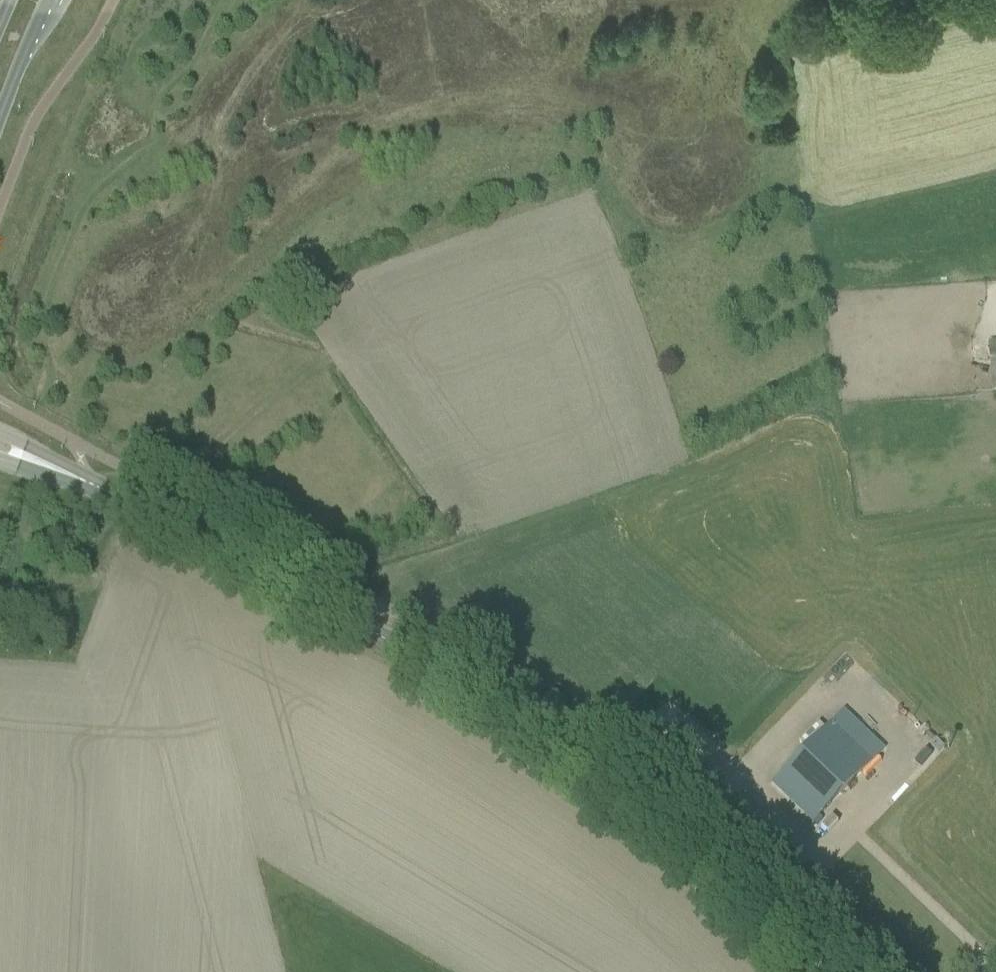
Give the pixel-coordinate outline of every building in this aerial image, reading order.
[(812,823),(871,762),(831,724),(773,785),(812,823)]
